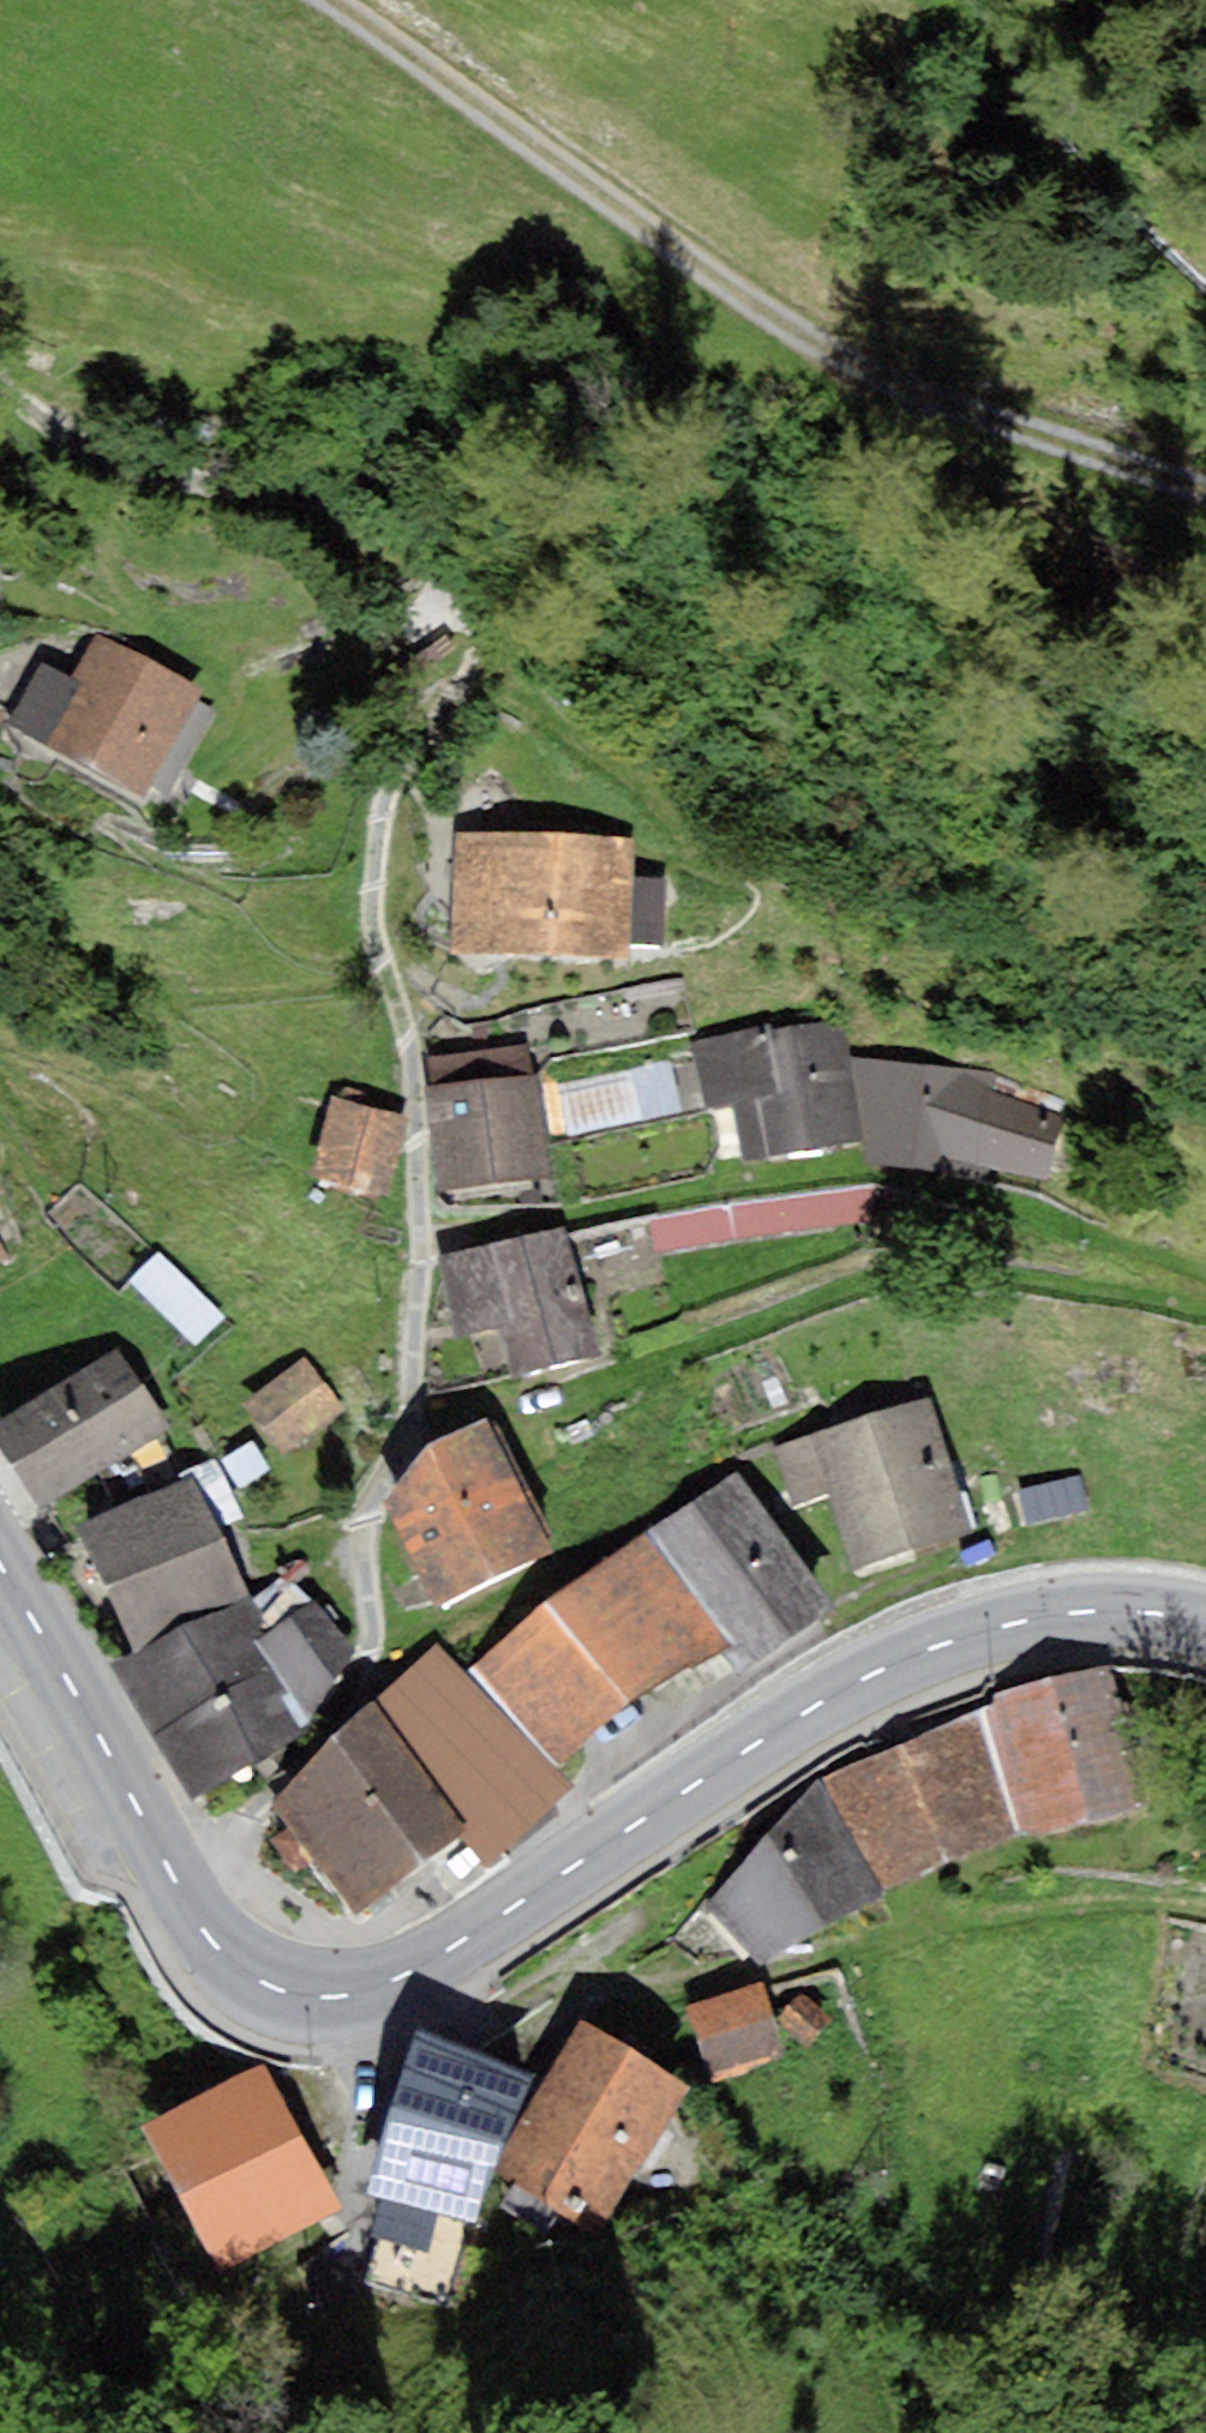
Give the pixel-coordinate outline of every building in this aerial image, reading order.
[(194,698),(198,689),(94,638),(73,681),(43,666),(9,732),(144,798),(150,786),(194,698)] [(194,698),(150,786),(172,797),(216,708),(194,698)] [(453,831),(449,953),(628,960),(628,943),(631,877),(632,838),(453,831)] [(667,878),(631,877),(628,943),(665,944),(667,878)] [(773,1023),(691,1039),(704,1106),(732,1100),(745,1163),(862,1140),(846,1057),(839,1021),(775,1034),(773,1023)] [(431,1092),(530,1078),(525,1045),(427,1059),(431,1092)] [(998,1073),(846,1057),(862,1140),(865,1166),(971,1179),(973,1164),(1045,1180),(1063,1118),(994,1090),(998,1073)] [(668,1068),(564,1090),(573,1133),(678,1111),(668,1068)] [(553,1180),(538,1076),(530,1078),(431,1092),(425,1093),(440,1196),(553,1180)] [(345,1088),(341,1100),(401,1116),(404,1104),(345,1088)] [(386,1196),(407,1118),(401,1116),(341,1100),(332,1098),(311,1175),(386,1196)] [(566,1229),(438,1255),(455,1338),(502,1328),(511,1375),(593,1358),(566,1229)] [(225,1317),(158,1255),(130,1284),(197,1346),(225,1317)] [(170,1429),(113,1346),(0,1422),(0,1441),(48,1512),(170,1429)] [(279,1453),(344,1408),(307,1355),(242,1400),(279,1453)] [(972,1535),(929,1400),(776,1448),(793,1504),(828,1493),(853,1572),(972,1535)] [(555,1553),(485,1418),(427,1443),(494,1580),(555,1553)] [(494,1580),(427,1443),(383,1501),(441,1610),(494,1580)] [(695,1597),(786,1539),(736,1473),(646,1535),(695,1597)] [(195,1478),(80,1530),(135,1654),(251,1602),(246,1591),(195,1478)] [(1020,1493),(1027,1524),(1087,1510),(1080,1480),(1020,1493)] [(646,1535),(474,1670),(560,1762),(731,1643),(695,1597),(646,1535)] [(754,1669),(840,1610),(786,1539),(695,1597),(731,1643),(754,1669)] [(135,1654),(114,1668),(194,1800),(300,1735),(308,1724),(256,1640),(271,1631),(251,1602),(135,1654)] [(315,1606),(271,1631),(256,1640),(308,1724),(355,1655),(315,1606)] [(574,1785),(436,1645),(374,1701),(464,1829),(459,1834),(490,1871),(574,1785)] [(1143,1809),(1110,1667),(996,1693),(997,1703),(1028,1835),(1143,1809)] [(464,1829),(374,1701),(272,1808),(292,1822),(274,1838),(301,1872),(316,1861),(360,1916),(459,1834),(464,1829)] [(888,1889),(1028,1835),(997,1703),(826,1774),(888,1889)] [(759,1965),(888,1889),(826,1774),(706,1902),(759,1965)] [(783,2060),(761,1983),(687,2004),(709,2081),(783,2060)] [(831,2021),(801,1990),(776,2014),(806,2044),(831,2021)] [(690,2087),(579,2022),(490,2172),(575,2222),(586,2204),(611,2219),(690,2087)] [(490,2172),(531,2078),(418,2030),(364,2194),(392,2203),(468,2226),(490,2172)] [(341,2208),(263,2062),(142,2126),(219,2272),(341,2208)] [(443,2305),(468,2226),(392,2203),(366,2283),(443,2305)]
